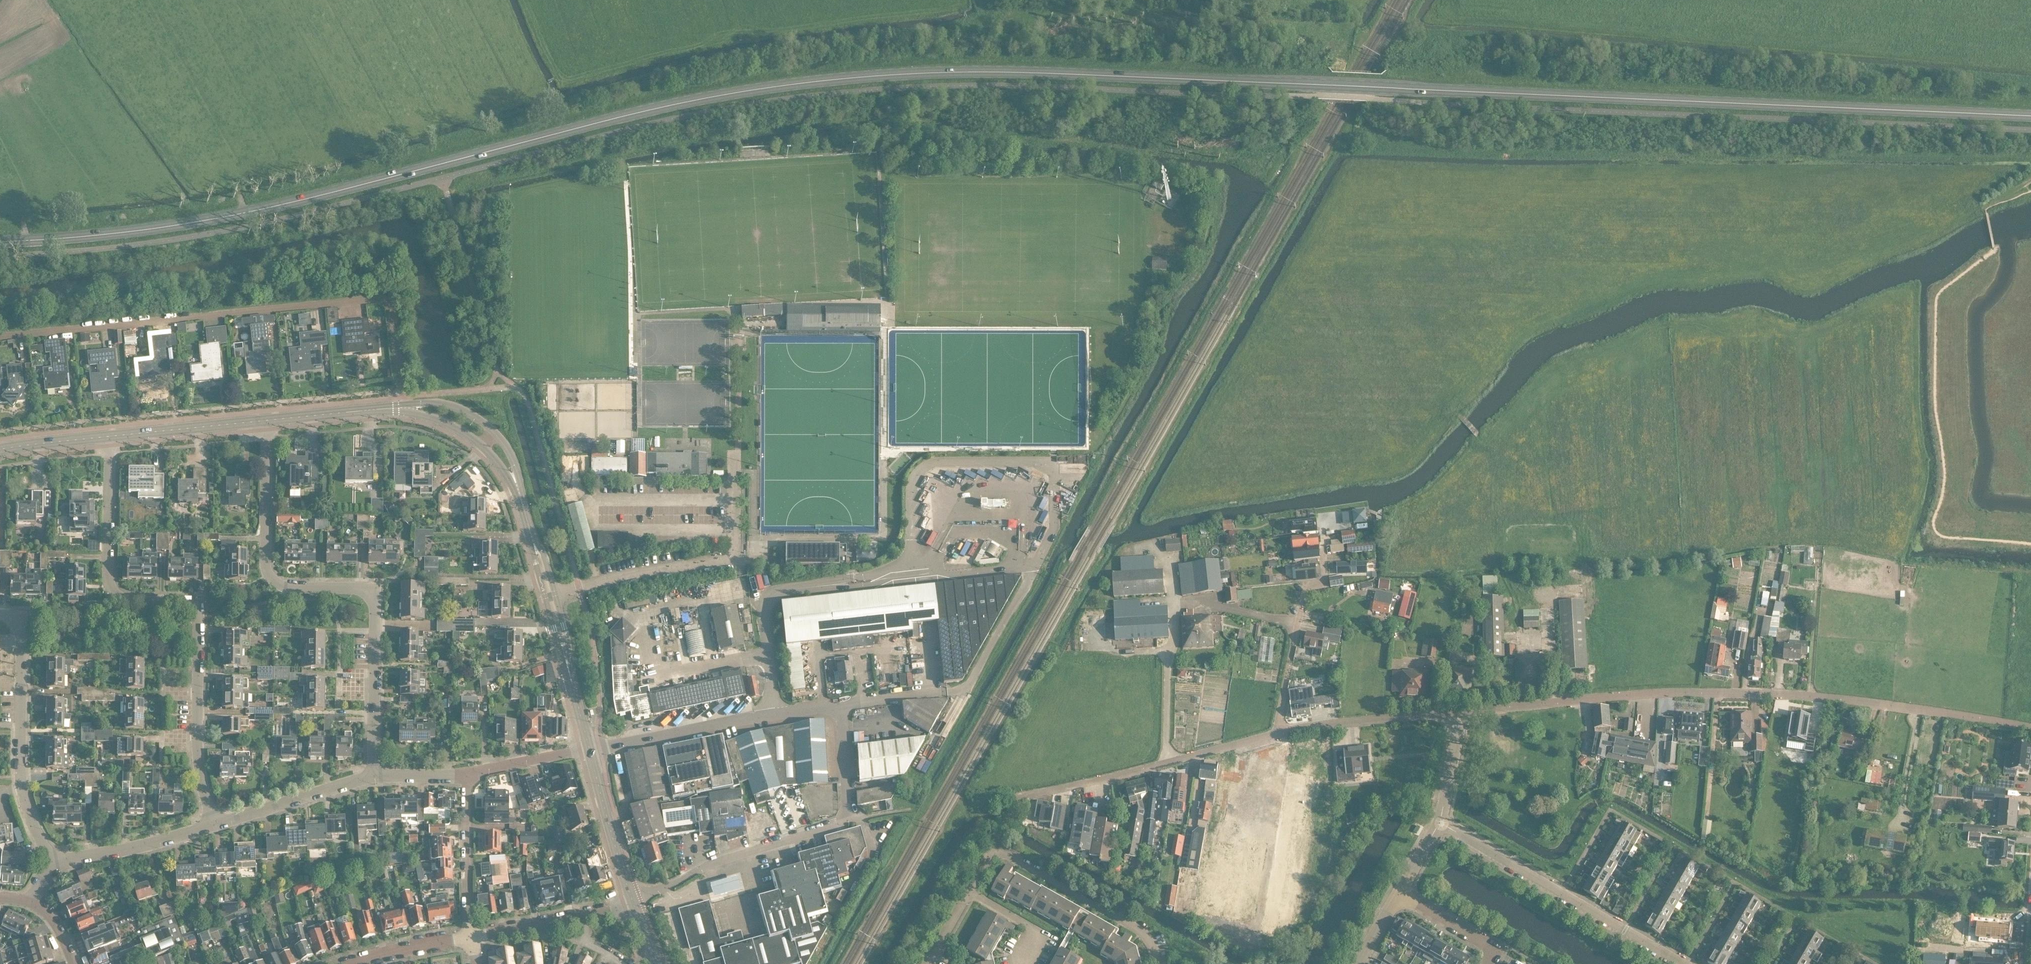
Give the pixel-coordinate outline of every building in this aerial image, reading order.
[(1161,183),(1152,178),(1149,184),(1157,189),(1161,183)] [(1166,260),(1152,259),(1152,269),(1166,270),(1166,260)] [(739,319),(780,316),(780,306),(739,309),(739,319)] [(801,315),(786,315),(786,327),(799,327),(876,327),(876,306),(844,306),(801,306),(801,315)] [(338,323),(336,308),(326,309),(328,324),(338,323)] [(299,325),(311,324),(310,314),(298,315),(299,325)] [(273,316),(265,317),(266,322),(268,321),(269,324),(269,325),(274,324),(273,316)] [(250,318),(241,319),(242,328),(243,328),(246,327),(248,325),(248,324),(250,323),(250,318)] [(361,356),(377,354),(376,338),(363,340),(363,334),(368,334),(367,320),(361,321),(341,323),(344,354),(361,352),(361,356)] [(177,332),(185,331),(184,322),(176,323),(177,332)] [(251,342),(243,343),(243,348),(244,359),(245,367),(246,367),(247,375),(265,373),(264,365),(265,365),(264,362),(264,357),(263,357),(262,352),(269,352),(266,325),(249,327),(251,342)] [(203,365),(190,366),(192,383),(222,380),(219,345),(220,345),(219,329),(208,330),(206,330),(207,346),(201,347),(203,365)] [(114,344),(121,344),(120,331),(113,332),(114,344)] [(301,348),(289,349),(290,357),(292,372),(308,370),(308,366),(321,365),(318,332),(300,334),(301,348)] [(89,342),(89,334),(79,334),(80,343),(89,342)] [(152,361),(136,363),(137,377),(154,376),(154,371),(170,370),(167,335),(150,336),(152,361)] [(51,369),(43,370),(45,391),(60,389),(69,388),(67,374),(64,340),(44,342),(46,354),(50,353),(51,367),(51,369)] [(114,350),(88,353),(89,365),(96,364),(97,373),(90,373),(92,393),(114,390),(113,381),(113,378),(117,378),(114,350)] [(21,366),(6,368),(7,375),(0,376),(0,403),(7,402),(13,408),(16,401),(24,400),(21,366)] [(413,454),(393,454),(393,487),(411,487),(411,489),(419,489),(419,495),(432,495),(432,466),(428,466),(428,453),(413,452),(413,454)] [(655,477),(706,477),(706,454),(690,454),(690,452),(682,452),(682,454),(646,454),(646,474),(655,474),(655,477)] [(290,471),(290,489),(311,489),(311,479),(318,479),(318,454),(306,453),(306,458),(296,458),(296,456),(286,456),(286,471),(290,471)] [(373,460),(370,460),(370,454),(363,454),(363,460),(345,460),(345,483),(372,483),(373,460)] [(629,454),(629,477),(645,477),(645,454),(629,454)] [(591,477),(626,477),(626,459),(591,459),(591,477)] [(144,498),(163,499),(163,474),(154,474),(154,468),(128,468),(128,473),(120,473),(120,485),(125,485),(125,478),(128,478),(128,492),(144,492),(144,498)] [(177,482),(177,503),(197,503),(197,495),(205,496),(205,470),(192,470),(192,483),(183,483),(183,482),(181,481),(181,482),(177,482)] [(226,494),(232,494),(232,505),(244,505),(244,496),(249,496),(249,473),(249,470),(239,470),(239,480),(234,480),(226,480),(226,494)] [(463,473),(458,478),(463,484),(468,490),(474,485),(463,473)] [(50,492),(44,492),(31,492),(31,505),(16,504),(16,525),(35,525),(35,517),(43,517),(44,508),(50,508),(50,492)] [(71,507),(63,507),(63,516),(69,516),(69,532),(84,532),(84,524),(85,524),(85,530),(85,531),(86,531),(86,532),(87,532),(93,532),(93,534),(94,534),(94,528),(101,528),(101,509),(97,509),(97,513),(94,513),(94,503),(94,502),(87,502),(87,500),(88,500),(87,500),(87,499),(86,499),(86,495),(82,495),(82,492),(81,492),(72,492),(71,492),(71,507)] [(382,515),(382,499),(370,499),(370,515),(382,515)] [(463,501),(463,508),(464,508),(468,508),(468,516),(485,517),(485,501),(463,501)] [(384,506),(388,514),(395,511),(391,502),(384,506)] [(567,506),(579,553),(593,549),(581,503),(567,506)] [(1354,524),(1366,523),(1364,511),(1352,512),(1354,524)] [(300,523),(300,514),(277,514),(277,522),(287,523),(296,523),(300,523)] [(463,524),(463,531),(485,532),(485,517),(468,516),(468,524),(463,524)] [(404,522),(408,526),(413,522),(408,518),(404,522)] [(1315,518),(1290,521),(1290,524),(1291,532),(1291,533),(1292,533),(1302,532),(1303,534),(1302,534),(1303,534),(1316,533),(1317,533),(1317,532),(1316,532),(1315,522),(1316,522),(1315,521),(1315,518)] [(1222,522),(1223,524),(1224,531),(1232,530),(1231,520),(1222,522)] [(1342,540),(1330,541),(1330,546),(1343,545),(1356,543),(1354,531),(1341,533),(1342,540)] [(597,533),(597,546),(597,548),(627,548),(627,544),(627,533),(597,533)] [(1300,538),(1300,535),(1292,536),(1293,550),(1318,548),(1318,541),(1320,541),(1320,536),(1317,536),(1300,538)] [(413,558),(424,558),(424,537),(413,537),(413,558)] [(1179,539),(1165,541),(1166,553),(1180,552),(1179,539)] [(369,564),(384,565),(384,540),(369,540),(369,564)] [(384,565),(398,565),(398,556),(402,556),(403,543),(392,542),(392,540),(384,540),(384,565)] [(979,549),(997,560),(1003,551),(984,540),(979,549)] [(229,566),(246,566),(247,551),(235,551),(235,541),(220,541),(220,551),(225,551),(225,558),(230,558),(229,566)] [(87,542),(87,550),(97,550),(97,542),(87,542)] [(285,564),(300,564),(300,547),(299,547),(299,542),(285,542),(285,564)] [(308,547),(300,547),(300,564),(315,564),(315,542),(308,542),(308,547)] [(327,542),(327,564),(342,564),(342,546),(334,546),(334,542),(327,542)] [(342,546),(342,564),(356,564),(357,542),(350,542),(350,546),(342,546)] [(1347,553),(1373,551),(1372,542),(1347,545),(1347,553)] [(479,551),(479,558),(479,559),(497,559),(497,544),(472,544),(471,551),(479,551)] [(785,545),(785,566),(845,566),(845,545),(785,545)] [(1343,545),(1330,546),(1329,546),(1330,554),(1344,552),(1343,545)] [(1294,562),(1303,561),(1320,559),(1319,559),(1318,548),(1293,550),(1294,562)] [(142,557),(142,560),(141,577),(156,578),(156,554),(149,554),(149,557),(142,557)] [(183,561),(183,578),(196,578),(197,555),(190,555),(183,555),(183,561)] [(1120,559),(1120,572),(1120,573),(1154,571),(1153,557),(1120,559)] [(424,567),(437,567),(437,558),(424,558),(424,567)] [(472,566),(472,574),(496,574),(497,559),(479,559),(479,558),(476,558),(476,566),(472,566)] [(1226,558),(1218,559),(1218,560),(1219,572),(1227,571),(1226,558)] [(1303,561),(1303,566),(1294,567),(1296,581),(1316,579),(1315,566),(1317,566),(1317,560),(1320,559),(1303,561)] [(141,580),(141,577),(142,560),(140,560),(140,562),(127,562),(127,572),(122,572),(122,580),(141,580)] [(1192,563),(1178,565),(1180,579),(1182,596),(1196,594),(1222,591),(1221,583),(1220,573),(1219,572),(1218,560),(1192,563)] [(168,562),(168,580),(183,580),(183,578),(183,561),(181,561),(181,563),(168,562)] [(1351,564),(1337,564),(1337,574),(1351,573),(1351,574),(1355,574),(1355,573),(1366,573),(1366,563),(1355,563),(1351,563),(1351,564)] [(246,566),(229,566),(226,566),(226,574),(224,574),(224,581),(246,581),(246,566)] [(66,581),(83,582),(83,568),(60,567),(60,574),(66,574),(66,581)] [(437,579),(437,567),(424,567),(424,579),(437,579)] [(1778,584),(1786,585),(1788,574),(1786,574),(1787,569),(1781,568),(1778,584)] [(1112,573),(1113,595),(1114,597),(1163,594),(1162,570),(1154,571),(1120,573),(1112,573)] [(25,577),(25,595),(39,595),(40,571),(34,571),(26,571),(25,577)] [(1228,572),(1220,573),(1221,583),(1226,582),(1226,578),(1228,578),(1228,572)] [(1020,576),(932,586),(934,599),(944,598),(947,621),(999,615),(1020,577),(1020,576)] [(1341,576),(1328,578),(1330,587),(1343,585),(1341,576)] [(11,579),(11,596),(25,597),(25,595),(25,577),(24,577),(24,579),(11,579)] [(1388,590),(1390,581),(1380,579),(1378,589),(1388,590)] [(66,581),(66,583),(68,583),(68,603),(78,603),(78,597),(85,597),(85,582),(83,582),(66,581)] [(400,584),(400,602),(418,602),(418,594),(423,594),(423,585),(400,584)] [(492,595),(492,603),(509,603),(509,588),(487,588),(487,595),(492,595)] [(831,641),(832,652),(849,650),(874,647),(872,636),(890,634),(907,632),(908,639),(918,637),(913,597),(900,598),(899,590),(853,595),(780,603),(785,646),(831,641)] [(1236,592),(1235,590),(1225,591),(1226,603),(1237,602),(1236,600),(1251,598),(1251,591),(1236,592)] [(1405,591),(1399,617),(1408,619),(1415,594),(1405,591)] [(1783,660),(1791,660),(1799,661),(1800,655),(1806,655),(1807,642),(1789,641),(1790,630),(1778,629),(1779,613),(1783,614),(1784,603),(1782,603),(1784,593),(1777,591),(1775,600),(1772,612),(1771,618),(1768,636),(1768,637),(1776,638),(1775,643),(1784,643),(1783,660)] [(1376,592),(1375,597),(1372,611),(1388,614),(1392,596),(1376,592)] [(1766,606),(1769,593),(1763,592),(1760,605),(1766,606)] [(1502,597),(1482,598),(1483,658),(1504,658),(1502,597)] [(648,598),(623,604),(624,610),(649,605),(648,598)] [(1115,620),(1116,641),(1168,638),(1167,617),(1166,606),(1140,608),(1139,600),(1114,601),(1115,609),(1114,609),(1115,620)] [(1559,601),(1560,620),(1563,670),(1586,669),(1583,600),(1559,601)] [(418,611),(418,602),(400,602),(400,619),(423,620),(423,611),(418,611)] [(509,618),(509,603),(492,603),(487,603),(486,618),(509,618)] [(1725,605),(1714,603),(1712,619),(1718,620),(1719,612),(1724,613),(1725,605)] [(712,613),(720,652),(743,647),(736,608),(712,613)] [(1208,617),(1208,615),(1193,616),(1193,610),(1186,610),(1186,614),(1183,614),(1184,616),(1181,617),(1183,648),(1213,647),(1212,632),(1220,632),(1219,616),(1208,617)] [(1523,628),(1539,628),(1538,610),(1522,610),(1523,628)] [(1335,615),(1327,614),(1326,623),(1333,624),(1335,615)] [(999,615),(947,621),(948,635),(990,631),(999,615)] [(1768,636),(1771,618),(1764,617),(1760,638),(1768,639),(1768,637),(1768,636)] [(630,712),(631,720),(745,696),(739,669),(720,673),(721,678),(639,696),(639,694),(627,694),(625,643),(634,632),(621,620),(609,633),(611,635),(609,637),(610,657),(611,667),(613,702),(615,715),(630,712)] [(1340,637),(1342,629),(1324,625),(1322,633),(1340,637)] [(1720,637),(1721,630),(1711,628),(1709,636),(1720,637)] [(684,634),(688,658),(705,654),(700,631),(684,634)] [(990,631),(948,635),(950,650),(981,646),(990,631)] [(422,647),(422,632),(400,632),(400,647),(417,647),(420,647),(422,647)] [(504,640),(504,647),(521,648),(521,633),(496,632),(496,640),(504,640)] [(223,633),(223,650),(241,650),(249,650),(250,633),(246,633),(237,633),(223,633)] [(300,633),(300,643),(306,643),(306,651),(323,651),(324,634),(300,633)] [(1311,656),(1320,658),(1322,650),(1321,649),(1324,636),(1307,633),(1304,647),(1313,648),(1311,656)] [(1744,651),(1747,635),(1735,633),(1732,649),(1744,651)] [(1725,648),(1724,648),(1724,646),(1725,641),(1717,640),(1711,638),(1710,645),(1709,645),(1706,664),(1704,674),(1706,674),(1707,675),(1707,676),(1710,676),(1711,676),(1712,675),(1727,678),(1729,668),(1721,667),(1725,648)] [(1435,658),(1437,641),(1423,639),(1420,656),(1435,658)] [(1753,639),(1752,656),(1752,661),(1760,661),(1761,654),(1761,640),(1753,639)] [(1514,645),(1505,646),(1505,657),(1514,657),(1514,645)] [(950,650),(939,651),(943,683),(961,681),(981,646),(950,650)] [(417,647),(400,647),(400,662),(426,662),(426,655),(420,655),(420,647),(417,647)] [(521,663),(521,648),(504,647),(504,656),(496,655),(496,662),(521,663)] [(1451,652),(1452,653),(1453,648),(1448,647),(1448,652),(1445,652),(1444,659),(1450,659),(1451,652)] [(223,650),(222,667),(245,668),(246,659),(241,658),(241,650),(223,650)] [(323,669),(323,651),(306,651),(306,660),(300,660),(300,669),(323,669)] [(1514,659),(1516,687),(1544,685),(1543,655),(1522,657),(1522,659),(1514,659)] [(842,684),(842,685),(848,685),(848,683),(851,683),(849,668),(852,668),(851,658),(834,660),(834,667),(837,667),(838,673),(833,673),(834,685),(842,684)] [(73,661),(47,661),(47,675),(64,675),(69,675),(69,667),(73,667),(73,661)] [(125,675),(127,675),(143,676),(144,662),(119,661),(119,675),(125,675)] [(1747,678),(1759,679),(1760,661),(1752,661),(1750,661),(1750,663),(1748,662),(1747,678)] [(545,665),(545,683),(555,682),(550,665),(545,665)] [(484,676),(485,682),(499,678),(497,667),(478,670),(478,675),(484,676)] [(542,667),(532,670),(534,676),(544,673),(542,667)] [(1443,695),(1468,699),(1473,670),(1456,667),(1455,669),(1448,667),(1443,695)] [(1400,692),(1399,697),(1426,699),(1428,671),(1408,670),(1408,672),(1393,671),(1392,692),(1400,692)] [(415,695),(416,689),(418,689),(419,681),(425,681),(425,674),(399,673),(399,681),(398,681),(398,687),(399,687),(399,688),(401,689),(400,695),(415,695)] [(804,690),(802,674),(788,676),(790,691),(790,692),(804,690)] [(63,689),(64,675),(47,675),(46,689),(63,689)] [(143,676),(127,675),(125,675),(125,690),(126,690),(143,690),(143,676)] [(481,696),(487,696),(485,682),(484,676),(478,675),(481,696)] [(751,698),(757,697),(755,685),(754,685),(753,678),(747,679),(749,686),(748,686),(751,698)] [(222,694),(224,694),(242,694),(242,690),(246,690),(246,680),(222,680),(222,694)] [(298,680),(298,687),(303,687),(303,695),(302,695),(323,695),(323,681),(298,680)] [(1290,691),(1289,691),(1289,693),(1293,718),(1303,716),(1310,715),(1310,710),(1309,709),(1315,708),(1314,707),(1330,705),(1329,696),(1312,699),(1310,688),(1290,691)] [(248,694),(242,694),(224,694),(224,708),(247,708),(248,694)] [(301,703),(301,710),(323,710),(323,695),(302,695),(301,703)] [(553,712),(553,696),(545,696),(545,712),(553,712)] [(460,724),(475,725),(476,700),(469,699),(469,706),(461,705),(460,724)] [(946,700),(943,699),(901,704),(903,718),(908,721),(928,733),(946,700)] [(46,701),(46,715),(63,715),(63,707),(66,708),(66,701),(46,701)] [(143,702),(123,702),(123,716),(126,716),(143,716),(143,702)] [(1593,728),(1594,734),(1589,755),(1603,758),(1608,735),(1609,730),(1610,730),(1608,707),(1592,708),(1593,728)] [(522,717),(523,740),(539,740),(538,726),(545,726),(544,710),(532,710),(532,716),(522,717)] [(1663,718),(1661,735),(1672,735),(1673,729),(1677,730),(1677,731),(1700,733),(1702,716),(1678,713),(1678,721),(1674,721),(1674,719),(1663,718)] [(1750,714),(1730,714),(1731,743),(1751,742),(1751,752),(1754,752),(1761,752),(1761,751),(1764,751),(1766,735),(1760,736),(1750,736),(1750,714)] [(63,729),(63,715),(46,715),(46,729),(63,729)] [(1803,751),(1812,753),(1815,736),(1807,734),(1809,718),(1790,715),(1786,742),(1804,745),(1803,751)] [(143,730),(143,716),(126,716),(126,730),(143,730)] [(414,726),(413,743),(428,743),(428,738),(433,739),(434,722),(422,721),(420,719),(414,719),(414,726)] [(1623,732),(1631,732),(1632,720),(1624,719),(1623,732)] [(239,727),(247,728),(247,721),(222,720),(222,727),(220,727),(220,734),(221,734),(221,735),(239,736),(239,727)] [(555,739),(566,739),(566,721),(550,720),(549,738),(555,738),(555,739)] [(399,721),(398,743),(413,743),(414,726),(406,726),(406,721),(399,721)] [(495,724),(495,741),(496,741),(504,741),(504,742),(504,744),(517,744),(517,721),(504,721),(504,724),(495,724)] [(752,795),(755,805),(766,801),(770,800),(767,791),(782,786),(815,785),(815,779),(814,772),(814,766),(813,759),(813,753),(813,746),(812,740),(812,734),(812,727),(811,722),(791,725),(793,737),(786,738),(779,740),(772,741),(767,742),(760,744),(757,732),(738,738),(742,749),(735,751),(729,753),(736,776),(738,783),(747,780),(752,795)] [(793,737),(791,725),(784,727),(786,738),(793,737)] [(777,728),(779,740),(786,738),(784,727),(777,728)] [(276,737),(276,756),(281,756),(281,758),(282,758),(282,760),(288,760),(288,758),(295,758),(296,733),(296,730),(295,730),(295,728),(289,728),(289,733),(289,737),(276,737)] [(777,728),(770,729),(772,741),(779,740),(777,728)] [(763,730),(767,742),(772,741),(770,729),(763,730)] [(1833,753),(1838,730),(1834,729),(1829,752),(1833,753)] [(760,744),(767,742),(763,730),(757,732),(760,744)] [(1840,730),(1836,746),(1859,751),(1862,737),(1850,734),(1851,732),(1840,730)] [(308,739),(308,758),(310,758),(310,760),(316,760),(316,758),(323,759),(324,733),(317,733),(316,739),(308,739)] [(336,740),(336,759),(338,759),(338,760),(343,760),(343,759),(351,759),(351,734),(344,733),(344,740),(336,740)] [(1608,735),(1603,758),(1643,766),(1642,772),(1652,774),(1653,768),(1655,744),(1608,735)] [(725,742),(722,743),(721,737),(661,748),(671,799),(731,787),(729,778),(736,776),(729,753),(725,742)] [(738,738),(732,740),(735,751),(742,749),(738,738)] [(924,739),(856,747),(859,782),(903,776),(924,739)] [(729,753),(735,751),(732,740),(725,742),(729,753)] [(66,741),(46,741),(46,754),(66,755),(66,741)] [(142,742),(118,741),(118,757),(142,757),(142,742)] [(1664,764),(1674,764),(1676,744),(1666,743),(1664,764)] [(233,779),(233,777),(233,761),(233,754),(233,751),(234,751),(235,744),(221,744),(221,751),(228,751),(228,761),(219,761),(219,779),(233,779)] [(2016,770),(2027,771),(2030,746),(2012,744),(2010,768),(2004,768),(2003,774),(2015,776),(2016,770)] [(1287,746),(1268,749),(1271,771),(1290,768),(1287,746)] [(1343,752),(1336,753),(1337,769),(1338,774),(1345,773),(1345,776),(1346,775),(1346,774),(1353,773),(1353,775),(1354,775),(1354,773),(1361,772),(1361,774),(1362,774),(1362,772),(1369,771),(1369,773),(1370,773),(1367,746),(1366,746),(1366,747),(1351,748),(1351,747),(1350,747),(1351,748),(1344,749),(1344,748),(1343,748),(1343,752)] [(659,747),(624,755),(634,803),(669,795),(659,747)] [(1862,775),(1866,755),(1858,753),(1854,773),(1862,775)] [(68,755),(66,755),(46,754),(45,768),(67,769),(68,755)] [(233,777),(248,777),(248,754),(233,754),(233,761),(233,777)] [(1588,761),(1584,757),(1579,762),(1582,766),(1588,761)] [(1225,760),(1222,782),(1237,784),(1241,762),(1225,760)] [(1204,792),(1213,793),(1217,764),(1201,762),(1199,780),(1206,781),(1204,792)] [(554,793),(561,790),(562,793),(576,788),(569,766),(555,771),(557,778),(556,780),(552,781),(551,781),(550,779),(554,793)] [(80,775),(79,775),(79,781),(84,782),(84,787),(90,787),(91,775),(80,775)] [(1157,794),(1149,793),(1146,820),(1145,820),(1143,832),(1142,832),(1141,844),(1153,845),(1155,821),(1166,822),(1168,809),(1169,809),(1173,776),(1156,775),(1154,790),(1157,790),(1157,794)] [(1171,811),(1183,813),(1186,791),(1185,791),(1187,777),(1176,776),(1175,790),(1173,790),(1171,811)] [(548,798),(543,779),(537,780),(536,777),(521,781),(528,804),(548,798)] [(1144,780),(1125,786),(1130,804),(1133,803),(1136,802),(1138,809),(1132,808),(1124,856),(1136,858),(1144,811),(1143,801),(1142,801),(1140,796),(1147,794),(1144,780)] [(1996,780),(1995,788),(2012,790),(2013,782),(1996,780)] [(890,799),(899,784),(856,792),(857,805),(890,799)] [(1972,787),(1971,799),(1997,802),(1997,795),(2003,795),(2004,789),(1995,789),(1972,787)] [(128,790),(128,795),(128,814),(143,815),(143,790),(128,790)] [(158,815),(173,815),(173,813),(181,813),(182,793),(174,793),(174,791),(164,791),(164,793),(159,793),(158,815)] [(746,835),(740,791),(708,795),(714,838),(725,836),(727,842),(746,835)] [(423,795),(423,800),(423,810),(432,810),(432,809),(437,809),(437,810),(450,810),(454,810),(454,803),(454,792),(432,792),(432,795),(423,795)] [(484,810),(508,810),(508,792),(491,792),(491,796),(484,796),(484,797),(483,799),(483,807),(484,809),(484,810)] [(105,793),(98,793),(98,813),(113,814),(113,797),(105,797),(105,793)] [(528,810),(523,793),(516,795),(519,806),(519,810),(528,810)] [(1805,796),(1797,794),(1794,806),(1802,808),(1805,796)] [(416,801),(416,797),(396,797),(396,801),(399,801),(400,815),(416,815),(416,822),(422,822),(422,801),(416,801)] [(712,830),(708,799),(660,805),(663,829),(666,836),(712,830)] [(53,824),(66,824),(66,805),(66,804),(66,800),(48,800),(47,812),(53,812),(53,824)] [(1866,804),(1865,809),(1876,811),(1876,809),(1879,810),(1880,804),(1878,804),(1878,802),(1867,800),(1866,804)] [(400,820),(400,815),(399,801),(396,801),(383,802),(383,820),(400,820)] [(633,820),(621,824),(628,845),(638,842),(640,850),(643,849),(645,855),(642,855),(645,866),(646,868),(648,869),(650,869),(652,868),(653,866),(653,864),(660,862),(655,845),(667,841),(654,801),(629,807),(633,820)] [(1990,814),(2015,816),(2016,803),(1998,802),(1998,809),(1990,809),(1990,814)] [(1208,822),(1211,804),(1201,803),(1198,820),(1197,826),(1198,826),(1198,828),(1207,829),(1208,822)] [(66,804),(66,805),(66,824),(80,825),(80,814),(85,814),(85,805),(66,804)] [(376,832),(376,827),(375,815),(374,815),(373,804),(370,804),(370,807),(356,808),(357,841),(365,841),(366,832),(376,832)] [(1037,804),(1035,815),(1040,816),(1040,819),(1039,822),(1051,824),(1050,829),(1066,832),(1068,819),(1064,818),(1066,806),(1054,804),(1054,808),(1050,808),(1047,807),(1046,807),(1046,805),(1037,804)] [(568,822),(570,831),(587,826),(582,807),(566,811),(569,821),(568,822)] [(1244,807),(1224,808),(1224,818),(1244,817),(1244,807)] [(1076,808),(1070,846),(1080,848),(1080,852),(1090,854),(1096,820),(1097,815),(1086,814),(1087,809),(1076,808)] [(513,819),(507,819),(508,810),(484,810),(484,811),(483,812),(482,821),(484,822),(484,824),(513,824),(513,819)] [(1996,827),(2014,829),(2015,816),(1990,814),(1989,820),(1997,820),(1996,827)] [(330,816),(331,822),(325,822),(326,842),(331,842),(331,837),(345,836),(344,816),(330,816)] [(1244,817),(1224,818),(1224,827),(1244,827),(1244,817)] [(1615,835),(1633,846),(1640,835),(1623,825),(1623,824),(1615,819),(1612,825),(1619,828),(1615,834),(1615,835)] [(1090,854),(1090,858),(1100,860),(1099,864),(1110,866),(1117,827),(1106,826),(1107,821),(1096,820),(1090,854)] [(311,823),(311,828),(305,828),(306,847),(312,847),(312,842),(326,842),(325,822),(311,823)] [(386,824),(378,824),(378,837),(386,837),(386,824)] [(444,825),(428,825),(428,827),(423,827),(424,834),(428,834),(444,833),(444,825)] [(5,843),(6,845),(12,844),(11,827),(2,827),(1,826),(0,827),(0,844),(5,843)] [(531,827),(531,833),(519,833),(519,843),(537,843),(537,827),(531,827)] [(1244,827),(1224,827),(1224,837),(1244,836),(1244,827)] [(291,829),(292,834),(286,834),(287,854),(292,854),(292,848),(306,847),(305,828),(291,829)] [(844,833),(852,859),(859,857),(863,850),(864,850),(859,829),(844,833)] [(1198,870),(1205,830),(1198,829),(1192,833),(1187,832),(1180,867),(1189,869),(1189,874),(1194,875),(1195,870),(1198,870)] [(1864,847),(1903,854),(1906,837),(1867,830),(1869,831),(1866,847),(1864,847)] [(1608,847),(1622,855),(1627,857),(1633,846),(1615,835),(1615,834),(1608,831),(1606,835),(1612,839),(1608,846),(1608,847)] [(504,833),(484,833),(484,853),(504,854),(504,850),(499,850),(500,836),(504,836),(504,833)] [(825,838),(836,877),(845,874),(843,865),(853,862),(852,859),(844,833),(825,838)] [(271,835),(272,840),(265,840),(266,850),(260,850),(260,853),(260,860),(273,859),(272,855),(287,854),(286,834),(271,835)] [(1979,843),(1980,835),(1968,834),(1967,842),(1979,843)] [(409,845),(415,845),(415,835),(407,835),(407,836),(399,836),(400,841),(408,840),(409,840),(409,845)] [(552,843),(563,844),(564,836),(553,835),(552,843)] [(582,846),(588,844),(585,835),(579,837),(582,846)] [(1184,837),(1178,836),(1174,856),(1180,857),(1184,837)] [(1244,836),(1224,837),(1225,846),(1230,846),(1235,846),(1239,846),(1245,846),(1244,836)] [(814,873),(819,892),(839,887),(836,877),(825,838),(824,839),(826,848),(798,856),(801,866),(803,876),(814,873)] [(2001,842),(2001,840),(1988,839),(1987,847),(2000,848),(2000,854),(1995,853),(1994,866),(2005,867),(2006,862),(2012,863),(2013,843),(2001,842)] [(449,840),(429,841),(429,840),(429,850),(434,850),(435,850),(450,850),(449,840)] [(1602,858),(1616,866),(1620,868),(1627,857),(1622,855),(1608,847),(1608,846),(1602,842),(1599,847),(1606,850),(1602,857),(1602,858)] [(234,850),(235,869),(255,869),(254,860),(260,860),(260,853),(254,854),(253,843),(239,844),(240,849),(234,850)] [(527,845),(518,845),(518,855),(527,855),(527,845)] [(550,845),(550,854),(559,854),(558,845),(550,845)] [(589,868),(593,884),(604,881),(603,876),(604,875),(601,866),(606,864),(601,847),(592,850),(594,859),(595,859),(597,865),(589,868)] [(235,875),(235,869),(234,850),(220,850),(220,855),(214,856),(215,876),(221,875),(235,875)] [(430,855),(430,860),(450,859),(450,850),(435,850),(434,850),(434,855),(430,855)] [(12,854),(2,853),(0,872),(0,885),(10,885),(12,854)] [(1610,876),(1616,866),(1602,858),(1602,857),(1595,853),(1593,857),(1600,861),(1596,868),(1595,869),(1614,880),(1615,879),(1610,876)] [(24,855),(12,854),(10,885),(21,886),(24,855)] [(404,854),(387,854),(388,864),(404,864),(404,854)] [(490,863),(491,875),(492,885),(508,883),(507,876),(507,873),(506,865),(504,855),(489,857),(490,863)] [(1697,868),(1685,861),(1686,860),(1677,855),(1671,867),(1677,870),(1676,872),(1691,880),(1697,868)] [(195,862),(196,882),(202,882),(202,876),(215,876),(214,856),(200,856),(201,862),(195,862)] [(860,869),(865,860),(860,857),(855,866),(860,869)] [(430,862),(430,865),(431,872),(435,872),(451,871),(451,861),(430,862)] [(183,882),(196,882),(195,862),(181,862),(181,867),(175,867),(176,888),(183,888),(183,882)] [(491,875),(490,863),(480,864),(481,876),(491,875)] [(1608,891),(1614,880),(1595,869),(1596,868),(1589,864),(1586,869),(1593,873),(1589,879),(1589,880),(1608,891)] [(571,871),(569,866),(563,868),(567,882),(573,880),(577,892),(592,887),(585,866),(571,871)] [(781,903),(800,898),(806,917),(824,912),(819,892),(814,873),(803,876),(801,866),(773,874),(778,893),(781,903)] [(1080,912),(1041,890),(1040,891),(1015,877),(1013,880),(1007,876),(1011,869),(1005,866),(990,892),(1003,899),(1005,897),(1030,911),(1031,909),(1069,931),(1070,929),(1073,931),(1072,933),(1103,950),(1100,955),(1113,962),(1115,962),(1115,963),(1138,963),(1133,949),(1127,945),(1131,938),(1125,934),(1121,942),(1111,936),(1114,932),(1088,917),(1086,922),(1077,917),(1080,912)] [(1704,875),(1706,870),(1700,866),(1697,870),(1704,875)] [(382,880),(388,878),(385,867),(378,869),(382,880)] [(1671,867),(1665,878),(1671,881),(1670,882),(1685,891),(1691,880),(1676,872),(1677,870),(1671,867)] [(76,872),(80,884),(91,879),(87,868),(76,872)] [(431,879),(432,881),(451,881),(451,871),(435,872),(436,876),(430,877),(431,879)] [(516,890),(516,894),(519,910),(528,909),(526,893),(525,888),(521,889),(519,875),(507,876),(508,883),(509,890),(510,891),(516,890)] [(1580,880),(1587,883),(1582,892),(1601,903),(1608,891),(1589,880),(1589,879),(1583,875),(1580,880)] [(326,888),(337,886),(335,877),(335,876),(334,877),(324,879),(326,888)] [(554,904),(562,903),(560,894),(565,893),(562,876),(545,880),(544,878),(549,904),(554,903),(554,904)] [(737,876),(710,884),(713,897),(741,889),(737,876)] [(317,878),(306,883),(309,890),(313,889),(320,886),(317,878)] [(544,905),(549,904),(544,878),(531,880),(534,893),(529,894),(530,902),(535,901),(537,907),(544,906),(544,905)] [(1668,886),(1664,893),(1664,894),(1678,902),(1685,891),(1670,882),(1671,881),(1665,878),(1662,882),(1668,886)] [(76,883),(55,891),(59,903),(72,898),(73,900),(81,897),(76,883)] [(150,891),(148,883),(135,888),(139,902),(159,895),(157,888),(150,891)] [(306,883),(300,886),(303,893),(309,890),(306,883)] [(1164,907),(1172,908),(1175,888),(1167,887),(1164,907)] [(1672,913),(1678,902),(1664,894),(1664,893),(1658,889),(1656,894),(1662,897),(1658,903),(1657,905),(1672,913)] [(510,891),(509,890),(497,892),(500,913),(513,911),(510,891)] [(841,903),(846,892),(841,890),(835,900),(841,903)] [(407,907),(412,928),(425,925),(421,908),(413,910),(412,905),(408,891),(400,894),(404,907),(407,907)] [(96,898),(94,892),(86,895),(89,901),(96,898)] [(1739,908),(1753,916),(1760,905),(1752,900),(1747,897),(1747,896),(1740,892),(1737,896),(1743,900),(1739,907),(1739,908)] [(758,898),(769,937),(788,932),(792,942),(794,950),(795,955),(797,962),(798,961),(798,963),(807,963),(826,929),(826,928),(821,925),(817,924),(808,926),(806,917),(800,898),(781,903),(778,893),(758,898)] [(439,896),(435,897),(435,899),(439,921),(443,920),(444,922),(448,921),(449,919),(450,919),(449,912),(454,911),(452,903),(447,904),(445,895),(439,896)] [(487,898),(486,896),(477,898),(479,913),(486,912),(486,915),(495,914),(493,897),(487,898)] [(344,899),(348,912),(356,910),(352,897),(344,899)] [(71,919),(88,912),(90,912),(84,898),(75,902),(76,903),(66,907),(71,919)] [(428,923),(439,921),(435,899),(430,900),(431,906),(426,907),(428,923)] [(367,911),(373,910),(370,900),(364,901),(367,911)] [(1655,908),(1652,914),(1651,916),(1665,924),(1672,913),(1657,905),(1658,903),(1652,900),(1649,905),(1655,908)] [(679,910),(689,949),(699,946),(704,963),(792,963),(798,963),(797,962),(795,955),(794,950),(792,942),(788,932),(769,937),(767,936),(761,938),(760,940),(743,945),(741,939),(739,939),(734,936),(733,934),(727,936),(728,938),(719,941),(708,902),(679,910)] [(175,914),(172,903),(159,908),(163,918),(175,914)] [(1747,927),(1753,916),(1739,908),(1739,907),(1733,903),(1731,907),(1737,911),(1733,918),(1733,919),(1747,927)] [(234,914),(238,913),(237,906),(219,907),(219,923),(221,923),(234,917),(234,914)] [(88,912),(89,914),(84,916),(85,917),(75,921),(79,933),(94,927),(91,919),(102,915),(99,908),(90,912),(88,912)] [(234,914),(234,917),(237,925),(250,922),(248,915),(246,910),(246,909),(238,913),(234,914)] [(392,913),(396,930),(407,927),(403,910),(392,913)] [(0,929),(11,934),(20,916),(9,911),(2,924),(1,923),(1,916),(0,916),(0,929)] [(1644,927),(1659,935),(1665,924),(1651,916),(1652,914),(1645,911),(1643,915),(1649,919),(1644,927)] [(355,917),(361,940),(374,936),(372,930),(374,929),(369,913),(355,917)] [(378,916),(382,934),(394,931),(389,913),(378,916)] [(1014,928),(987,913),(965,951),(984,961),(1003,929),(1010,934),(1014,928)] [(1726,930),(1741,938),(1747,927),(1733,919),(1733,918),(1727,914),(1724,919),(1730,923),(1727,929),(1726,930)] [(827,915),(821,925),(826,928),(832,918),(827,915)] [(20,916),(11,934),(22,940),(23,944),(35,940),(33,934),(28,936),(24,934),(31,922),(20,916)] [(235,919),(234,917),(221,923),(223,929),(231,926),(229,922),(235,919)] [(341,937),(344,945),(355,942),(348,917),(333,921),(336,932),(338,931),(340,937),(341,937)] [(184,946),(181,938),(182,938),(181,936),(174,918),(140,930),(142,934),(138,935),(142,945),(110,958),(111,960),(107,961),(101,963),(136,963),(148,959),(184,946)] [(1969,918),(1968,929),(1977,930),(1976,938),(1975,938),(1978,939),(1978,943),(1997,944),(1998,940),(2007,941),(2007,940),(2006,940),(2007,926),(2009,926),(2009,925),(1999,924),(1999,920),(1969,918)] [(1398,926),(1394,924),(1390,930),(1394,933),(1397,935),(1396,937),(1404,941),(1401,945),(1406,948),(1417,929),(1413,927),(1414,926),(1407,922),(1407,923),(1405,922),(1401,928),(1398,926)] [(216,924),(207,928),(210,935),(210,934),(213,942),(222,939),(221,937),(225,935),(221,923),(219,923),(216,924)] [(325,936),(329,950),(340,946),(333,923),(320,928),(323,937),(325,936)] [(113,924),(81,937),(87,953),(120,941),(115,928),(113,924)] [(288,944),(287,948),(288,950),(293,962),(300,960),(300,961),(312,956),(306,941),(304,936),(301,925),(293,927),(296,938),(297,938),(297,940),(288,944)] [(1734,949),(1741,938),(1726,930),(1727,929),(1720,925),(1718,930),(1724,933),(1720,940),(1720,941),(1734,949)] [(312,949),(313,949),(315,955),(320,953),(321,954),(324,953),(325,951),(326,951),(317,926),(305,930),(312,949)] [(1806,936),(1802,942),(1801,944),(1816,952),(1824,938),(1817,934),(1816,937),(1810,933),(1811,932),(1802,927),(1799,932),(1806,936)] [(1419,950),(1427,935),(1417,929),(1406,948),(1410,950),(1412,946),(1419,950)] [(201,948),(212,943),(207,930),(195,934),(201,948)] [(271,940),(270,940),(277,957),(279,956),(282,963),(294,963),(293,962),(288,950),(287,948),(282,951),(276,938),(275,938),(273,934),(271,935),(269,931),(267,932),(271,940)] [(181,936),(182,938),(181,938),(184,946),(184,947),(195,944),(192,933),(181,936)] [(1427,960),(1438,941),(1427,935),(1419,950),(1424,953),(1422,957),(1427,960)] [(241,938),(242,943),(244,948),(245,951),(246,952),(251,963),(263,963),(262,961),(259,963),(247,936),(241,938)] [(1728,960),(1734,949),(1720,941),(1720,940),(1714,937),(1712,941),(1718,945),(1714,951),(1714,952),(1728,960)] [(49,950),(46,939),(14,947),(17,959),(49,950)] [(1816,952),(1801,944),(1802,942),(1795,939),(1793,943),(1800,947),(1796,953),(1795,955),(1809,963),(1811,960),(1816,963),(1821,955),(1816,952)] [(1440,962),(1448,947),(1438,941),(1427,960),(1431,962),(1433,958),(1440,962)] [(91,958),(89,959),(91,963),(101,963),(107,961),(105,955),(120,949),(118,942),(104,948),(103,950),(90,955),(91,958)] [(1679,944),(1676,949),(1684,954),(1687,948),(1684,947),(1679,944)] [(525,954),(516,955),(518,963),(541,963),(538,946),(524,948),(525,954)] [(1459,953),(1448,947),(1440,962),(1443,963),(1452,963),(1459,953)] [(234,952),(239,963),(241,962),(242,963),(244,963),(245,963),(251,963),(246,952),(245,951),(244,948),(234,952)] [(1714,952),(1714,951),(1708,948),(1703,956),(1709,959),(1707,963),(1708,963),(1726,963),(1728,960),(1714,952)] [(49,950),(17,959),(18,963),(46,963),(53,962),(49,950)] [(498,958),(489,960),(490,963),(513,963),(510,950),(497,952),(498,958)] [(551,960),(544,958),(544,963),(566,963),(567,960),(565,959),(567,952),(557,950),(554,950),(551,960)] [(1061,950),(1053,963),(1078,963),(1080,960),(1061,950)] [(1789,950),(1787,953),(1787,954),(1794,958),(1790,963),(1811,963),(1809,963),(1795,955),(1796,953),(1789,950)] [(1971,963),(2001,963),(2002,961),(1986,959),(1987,954),(1972,952),(1971,963)] [(164,963),(176,963),(172,953),(162,956),(164,963)] [(217,953),(209,955),(211,961),(218,959),(217,953)] [(1397,962),(1401,956),(1396,953),(1393,957),(1388,954),(1384,960),(1390,963),(1396,963),(1397,962)] [(1469,959),(1459,953),(1452,963),(1466,963),(1469,959)] [(265,959),(267,963),(280,963),(275,954),(270,957),(269,954),(263,956),(265,959)] [(1923,954),(1922,963),(1944,963),(1945,956),(1923,954)] [(591,960),(581,956),(578,963),(589,963),(591,960)]
